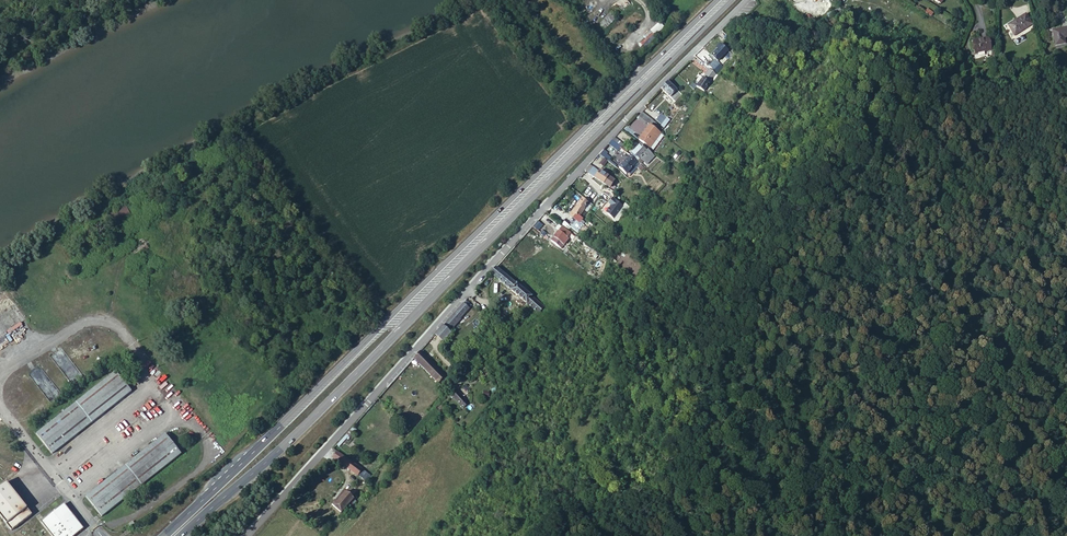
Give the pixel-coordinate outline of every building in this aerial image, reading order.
[(829,8),(824,3),(820,7),(824,12),(829,8)] [(1012,28),(1028,17),(1024,11),(1016,12),(1006,19),(1012,28)] [(611,13),(600,23),(605,29),(616,19),(611,13)] [(1055,29),(1055,32),(1052,33),(1055,44),(1065,42),(1063,37),(1066,36),(1066,27),(1055,29)] [(651,30),(643,36),(646,39),(641,43),(644,47),(656,38),(651,30)] [(718,33),(724,39),(728,36),(721,30),(718,33)] [(714,58),(709,65),(714,68),(720,61),(716,59),(722,53),(726,57),(730,54),(717,43),(714,46),(715,48),(710,54),(714,58)] [(990,53),(989,43),(975,44),(976,55),(990,53)] [(722,63),(720,61),(714,68),(717,70),(722,63)] [(697,85),(696,86),(703,91),(715,72),(708,68),(697,85)] [(675,103),(682,95),(666,82),(659,88),(667,96),(666,97),(668,99),(669,97),(675,103)] [(642,113),(639,117),(640,118),(647,124),(650,126),(653,121),(642,113)] [(668,119),(664,116),(659,122),(663,125),(668,119)] [(671,121),(668,119),(663,125),(662,126),(665,128),(671,121)] [(650,126),(651,126),(657,131),(660,126),(653,121),(650,126)] [(639,138),(648,147),(661,133),(657,131),(651,126),(639,138)] [(614,138),(612,141),(617,145),(621,148),(624,145),(614,138)] [(608,143),(615,148),(619,151),(621,148),(617,145),(612,141),(611,140),(608,143)] [(639,146),(630,155),(637,160),(641,163),(644,160),(646,162),(652,155),(646,150),(645,151),(639,146)] [(637,160),(630,155),(618,168),(625,174),(628,170),(630,168),(629,167),(637,160)] [(602,166),(607,160),(603,158),(599,163),(602,166)] [(629,167),(630,168),(628,170),(632,173),(641,163),(637,160),(629,167)] [(593,167),(589,164),(584,170),(587,172),(593,167)] [(593,167),(587,172),(594,177),(599,170),(593,167)] [(599,170),(594,177),(609,188),(614,181),(607,177),(607,176),(599,170)] [(622,206),(611,198),(608,204),(610,206),(605,212),(613,218),(622,206)] [(570,216),(568,218),(573,222),(575,219),(576,220),(586,208),(585,207),(587,204),(581,199),(569,215),(570,216)] [(624,203),(622,206),(613,218),(612,219),(616,223),(628,206),(624,203)] [(131,215),(127,206),(111,214),(115,223),(131,215)] [(576,220),(575,219),(573,222),(577,225),(588,210),(586,208),(576,220)] [(570,225),(569,227),(578,233),(581,228),(577,225),(573,222),(570,225)] [(560,228),(557,226),(554,230),(557,232),(550,240),(560,248),(567,239),(566,238),(569,234),(561,227),(560,228)] [(495,267),(490,273),(510,290),(516,284),(495,267)] [(516,284),(510,290),(526,303),(531,296),(516,284)] [(526,303),(538,313),(544,306),(531,296),(526,303)] [(469,306),(464,302),(454,314),(459,318),(467,309),(467,308),(469,306)] [(459,318),(454,314),(447,321),(452,326),(459,318)] [(26,324),(21,326),(32,342),(36,339),(26,324)] [(450,332),(443,325),(435,335),(442,342),(450,332)] [(83,377),(62,349),(51,357),(72,384),(83,377)] [(419,351),(413,358),(438,383),(445,377),(419,351)] [(498,363),(491,356),(483,364),(490,371),(498,363)] [(60,394),(39,367),(29,374),(50,402),(60,394)] [(114,370),(35,433),(51,453),(130,390),(114,370)] [(457,392),(452,397),(463,408),(468,403),(457,392)] [(164,433),(85,496),(101,516),(180,453),(164,433)] [(337,451),(333,457),(358,476),(362,470),(337,451)] [(372,478),(362,470),(358,476),(368,483),(371,479),(372,478)] [(0,486),(0,517),(11,530),(31,514),(5,481),(0,486)] [(335,501),(332,505),(342,513),(347,507),(349,509),(356,501),(354,499),(346,491),(336,502),(335,501)] [(51,535),(72,535),(82,528),(63,504),(40,522),(51,535)]
